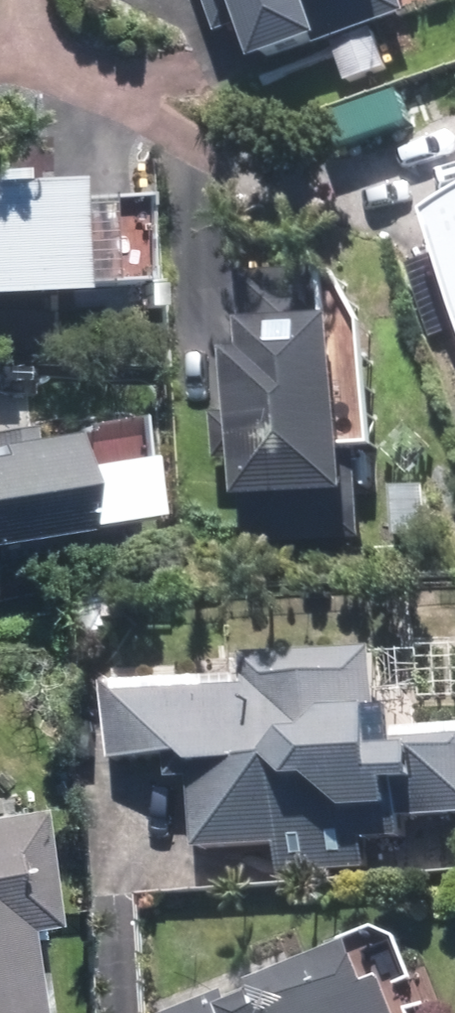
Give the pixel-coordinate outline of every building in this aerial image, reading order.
[(266,66),(412,15),(407,0),(217,0),(228,31),(251,23),(266,66)] [(68,292),(67,285),(137,282),(132,199),(63,202),(62,184),(52,185),(49,138),(0,141),(0,296),(68,292)] [(440,221),(454,274),(454,213),(440,221)] [(355,495),(346,324),(337,325),(335,277),(248,281),(252,358),(245,358),(252,500),(355,495)] [(143,522),(128,429),(0,449),(0,545),(143,522)] [(434,484),(395,484),(396,551),(435,550),(434,484)] [(111,686),(115,760),(195,755),(200,848),(285,843),(286,871),(369,866),(367,840),(407,838),(406,814),(454,811),(454,739),(381,743),(376,657),(257,663),(258,677),(111,686)] [(0,820),(0,1012),(35,1012),(22,931),(45,927),(27,815),(0,820)] [(386,982),(371,988),(354,946),(190,1012),(399,1012),(386,982)]
